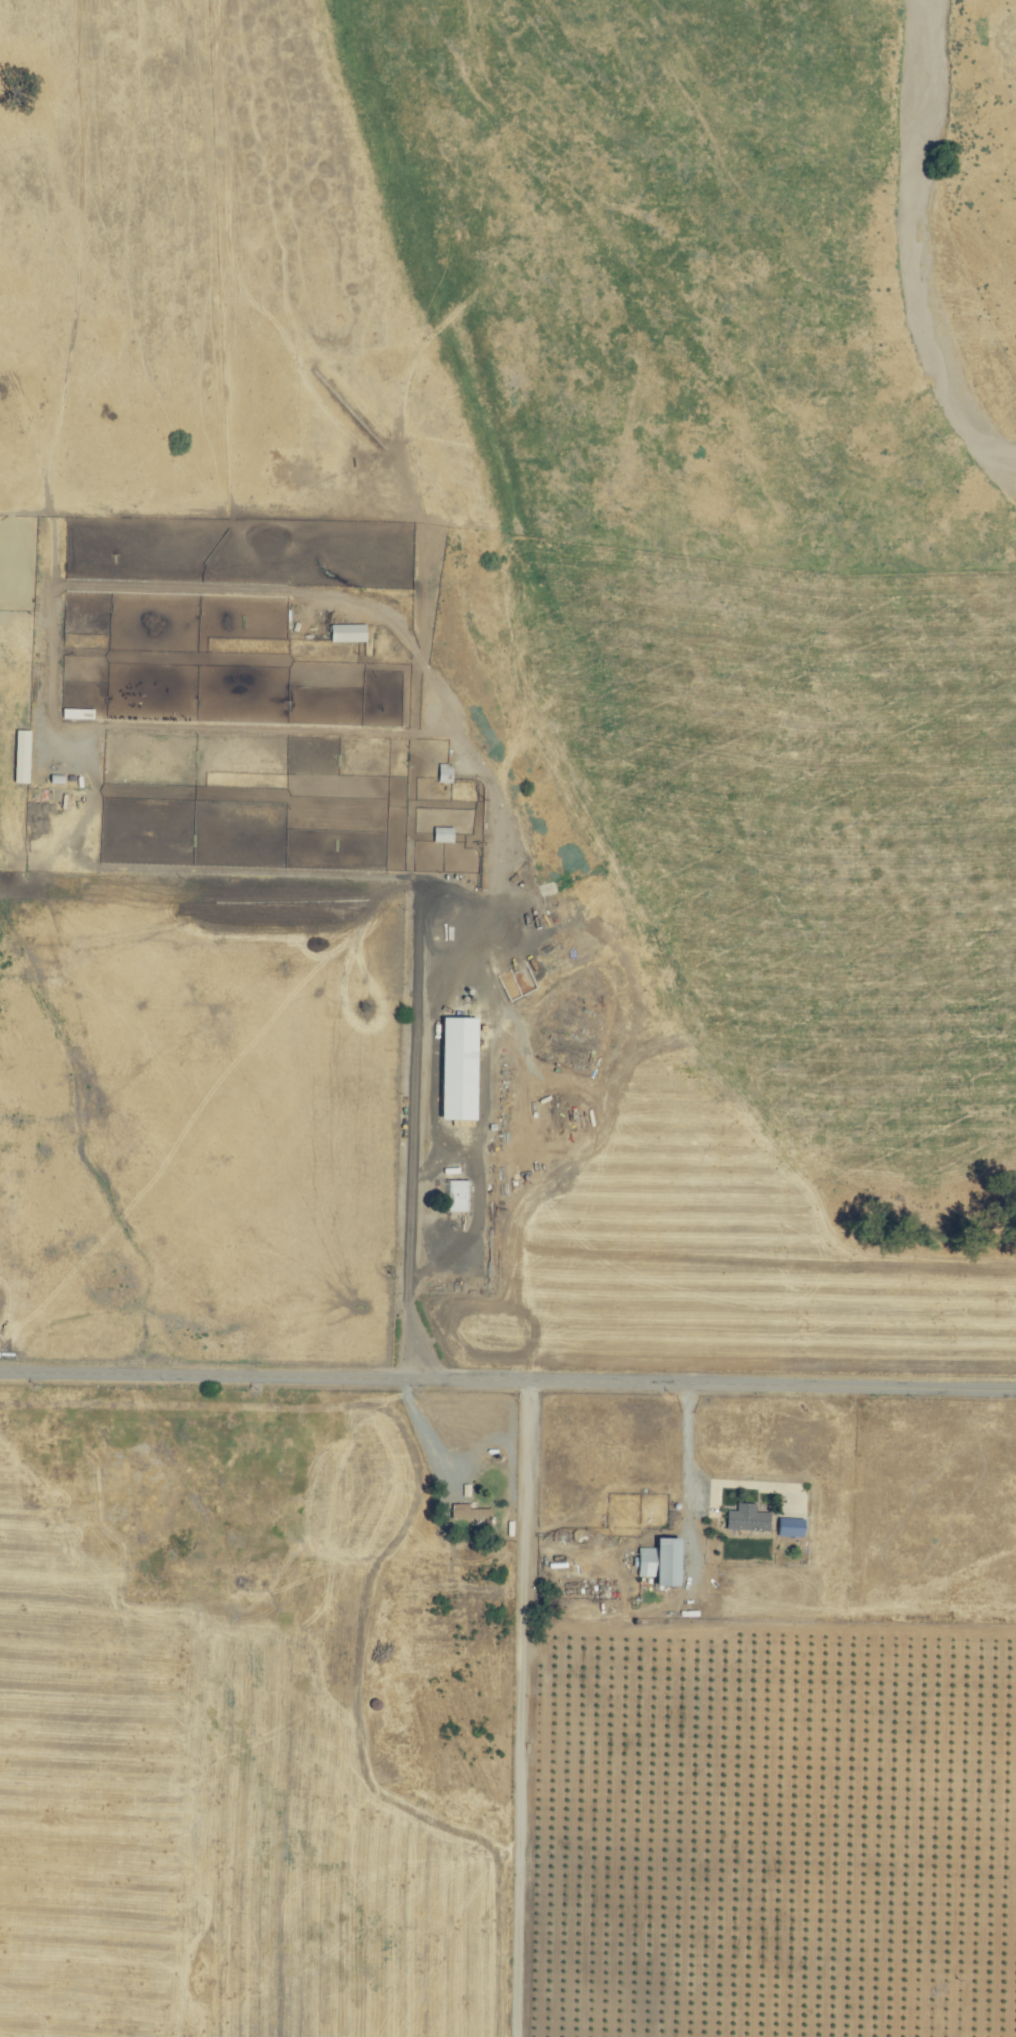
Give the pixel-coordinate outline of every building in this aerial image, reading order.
[(364,625),(328,625),(329,643),(364,642),(364,625)] [(26,784),(28,730),(13,730),(12,783),(26,784)] [(432,842),(452,843),(452,828),(432,827),(432,842)] [(438,1018),(436,1120),(472,1121),(474,1019),(438,1018)] [(445,1181),(445,1212),(470,1212),(469,1181),(445,1181)] [(769,1514),(754,1513),(754,1505),(735,1504),(735,1512),(725,1511),(724,1530),(768,1532),(769,1514)] [(468,1505),(450,1505),(450,1520),(490,1520),(490,1510),(468,1510),(468,1505)] [(776,1537),(801,1538),(802,1520),(776,1519),(776,1537)] [(677,1540),(653,1540),(653,1549),(635,1548),(634,1567),(636,1567),(636,1577),(653,1578),(652,1587),(676,1588),(677,1540)]
